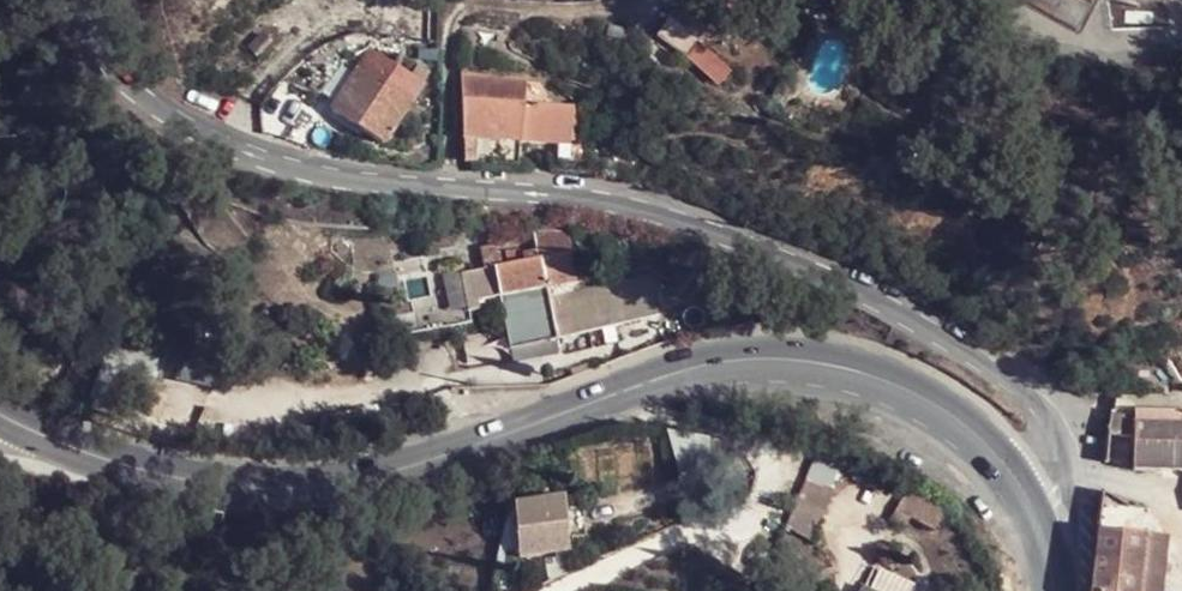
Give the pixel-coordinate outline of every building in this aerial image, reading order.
[(675,4),(652,30),(713,86),(737,60),(675,4)] [(476,31),(466,30),(466,49),(477,51),(476,31)] [(366,46),(330,108),(385,139),(421,77),(366,46)] [(462,141),(512,141),(562,141),(562,107),(513,107),(513,97),(462,97),(462,141)] [(462,141),(463,161),(512,161),(512,141),(462,141)] [(466,240),(468,247),(484,246),(483,238),(466,240)] [(542,257),(546,285),(577,281),(571,243),(540,248),(542,257)] [(542,257),(496,264),(501,294),(509,344),(554,337),(548,296),(546,285),(542,257)] [(460,270),(466,310),(480,307),(478,298),(501,294),(496,264),(460,270)] [(385,265),(364,273),(384,328),(405,321),(385,265)] [(651,279),(548,296),(554,337),(658,321),(651,279)] [(483,332),(474,335),(483,361),(497,355),(489,333),(484,335),(483,332)] [(457,341),(479,400),(510,389),(497,355),(483,361),(474,335),(457,341)] [(1137,422),(1131,465),(1181,470),(1181,425),(1137,422)] [(842,454),(833,450),(814,444),(799,478),(826,489),(842,454)] [(916,492),(905,487),(895,507),(932,526),(942,507),(916,492)] [(565,553),(559,495),(512,500),(516,557),(565,553)] [(1091,528),(1084,590),(1135,590),(1141,532),(1091,528)] [(910,585),(896,561),(890,572),(910,585)]
